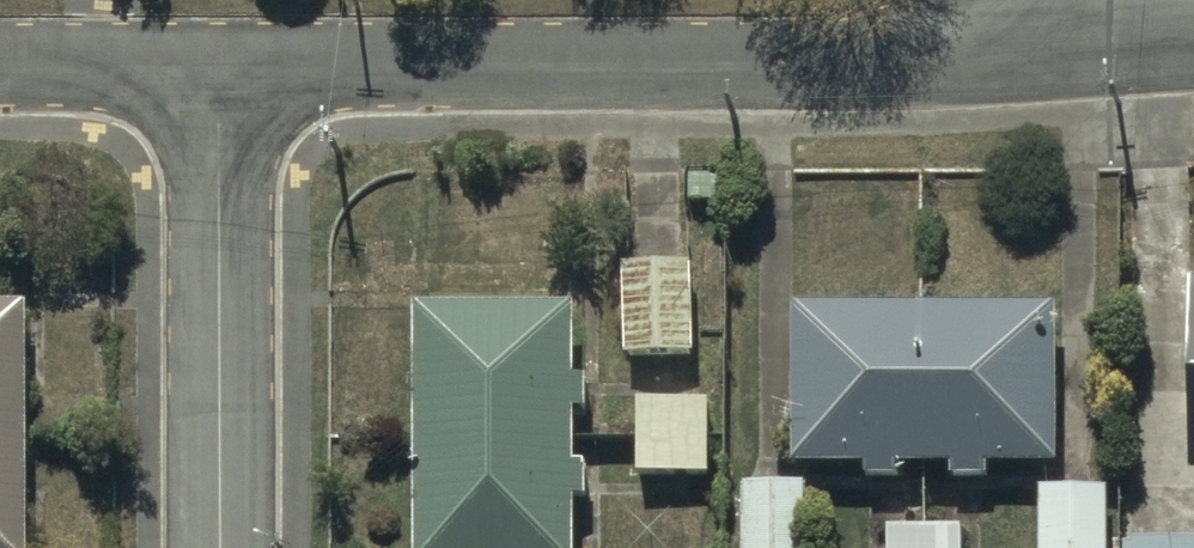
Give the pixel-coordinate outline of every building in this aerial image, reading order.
[(685,262),(623,265),(628,357),(690,355),(685,262)] [(1187,269),(1184,461),(1193,461),(1193,270),(1187,269)] [(410,293),(410,547),(569,547),(569,293),(410,293)] [(1050,298),(790,298),(790,456),(1050,456),(1050,298)] [(0,311),(0,547),(29,547),(29,311),(0,311)] [(703,394),(633,393),(632,466),(702,468),(703,394)] [(738,477),(739,547),(803,547),(802,476),(738,477)] [(1036,483),(1036,547),(1104,547),(1104,483),(1036,483)] [(882,520),(883,547),(959,547),(959,519),(882,520)] [(1121,535),(1121,547),(1193,547),(1193,536),(1121,535)]
